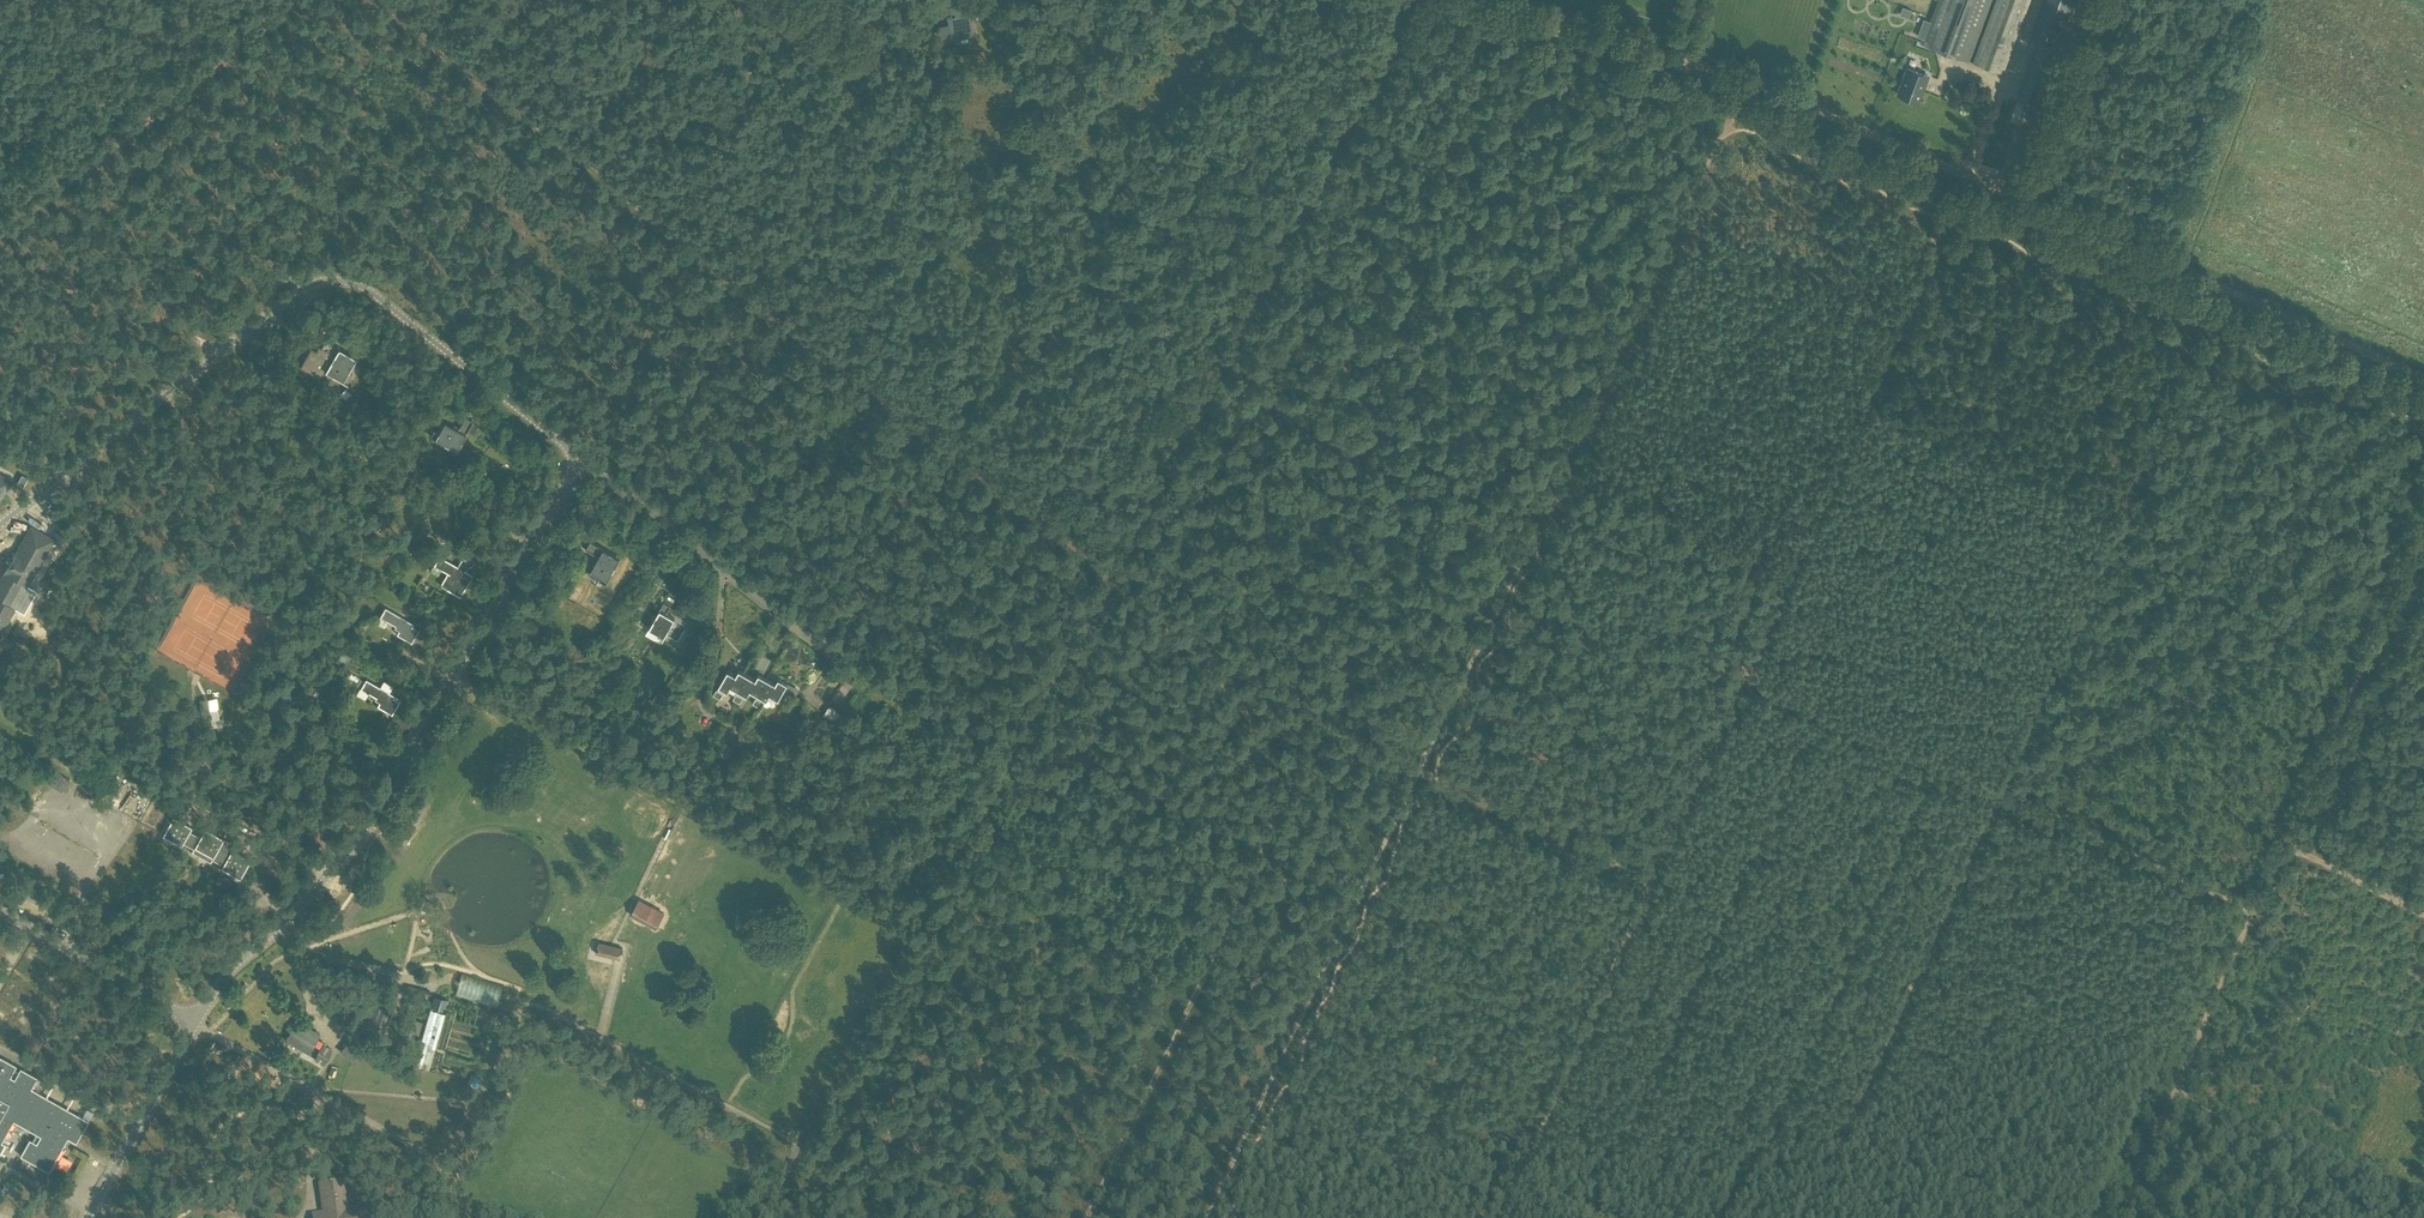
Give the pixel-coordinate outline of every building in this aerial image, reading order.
[(948,17),(951,38),(973,34),(969,14),(994,10),(992,0),(972,0),(973,3),(964,5),(964,12),(951,15),(951,16),(948,17)] [(1922,43),(1968,61),(1991,0),(1938,0),(1922,43)] [(1973,62),(2002,73),(2030,0),(1996,0),(1973,62)] [(2030,39),(2039,43),(2039,42),(2056,48),(2074,0),(2045,0),(2030,39)] [(1906,68),(1897,94),(1918,101),(1927,75),(1906,68)] [(311,348),(300,367),(320,379),(325,371),(346,383),(352,373),(348,371),(356,358),(325,340),(318,352),(311,348)] [(432,433),(430,437),(455,452),(466,432),(471,435),(476,426),(471,424),(472,422),(464,418),(457,431),(443,423),(436,435),(432,433)] [(21,474),(17,483),(23,486),(28,478),(21,474)] [(10,480),(0,475),(0,497),(10,480)] [(61,525),(57,533),(65,538),(70,530),(61,525)] [(2,629),(3,630),(3,629),(15,609),(24,614),(37,590),(28,585),(32,578),(40,564),(39,563),(52,540),(30,527),(21,544),(20,543),(12,558),(13,558),(9,565),(8,565),(0,579),(0,633),(2,629)] [(410,538),(407,544),(409,551),(415,554),(422,552),(425,546),(423,540),(417,536),(410,538)] [(591,541),(586,549),(599,556),(592,570),(608,579),(620,557),(591,541)] [(439,554),(434,563),(448,572),(440,584),(460,596),(473,574),(465,570),(469,564),(471,566),(474,559),(464,553),(457,565),(439,554)] [(664,602),(649,627),(664,636),(675,618),(666,613),(670,605),(664,602)] [(385,607),(379,616),(399,628),(396,634),(411,642),(420,627),(419,626),(420,624),(414,621),(413,623),(385,607)] [(641,635),(657,644),(661,636),(644,628),(641,635)] [(336,651),(332,658),(339,662),(343,655),(336,651)] [(618,663),(610,672),(616,677),(624,668),(618,663)] [(727,670),(718,686),(727,691),(730,685),(747,695),(750,690),(766,700),(770,694),(778,699),(782,692),(791,697),(796,690),(786,684),(787,683),(778,678),(775,683),(759,674),(755,679),(739,669),(736,675),(727,670)] [(366,678),(360,688),(376,697),(372,702),(391,714),(400,699),(366,678)] [(355,687),(351,694),(360,699),(364,693),(355,687)] [(718,688),(715,694),(723,698),(726,693),(718,688)] [(328,690),(324,699),(330,702),(335,694),(328,690)] [(590,693),(582,699),(587,705),(594,699),(590,693)] [(738,693),(735,698),(742,702),(745,697),(738,693)] [(647,696),(643,703),(651,708),(655,700),(647,696)] [(757,698),(754,703),(762,707),(765,701),(757,698)] [(218,708),(200,710),(201,720),(219,718),(218,708)] [(829,719),(824,729),(836,736),(841,726),(829,719)] [(776,736),(764,740),(768,751),(780,747),(776,736)] [(725,741),(717,753),(725,758),(732,745),(725,741)] [(173,816),(163,835),(181,846),(187,836),(197,842),(192,852),(211,862),(216,853),(226,859),(221,868),(240,879),(251,860),(232,849),(235,845),(205,828),(200,837),(189,831),(192,827),(173,816)] [(378,868),(370,869),(371,880),(380,879),(378,868)] [(632,899),(625,916),(652,927),(659,910),(632,899)] [(597,941),(595,954),(620,960),(623,947),(597,941)] [(376,1001),(368,1025),(384,1031),(393,1007),(376,1001)] [(431,1008),(415,1064),(430,1068),(446,1012),(431,1008)] [(297,1019),(285,1040),(310,1054),(322,1033),(297,1019)] [(350,1039),(342,1051),(354,1060),(363,1048),(350,1039)] [(324,1043),(315,1059),(325,1065),(334,1049),(324,1043)] [(5,1144),(1,1142),(13,1121),(36,1134),(32,1141),(29,1139),(20,1155),(48,1171),(67,1138),(76,1142),(88,1120),(31,1088),(37,1077),(20,1068),(14,1079),(10,1076),(16,1066),(0,1057),(0,1152),(5,1144)] [(407,1070),(403,1082),(417,1086),(421,1074),(407,1070)] [(451,1113),(447,1124),(453,1127),(457,1116),(451,1113)] [(312,1213),(312,1217),(359,1217),(357,1206),(348,1208),(344,1180),(318,1184),(321,1212),(312,1213)] [(7,1181),(3,1189),(0,1187),(0,1203),(1,1203),(7,1192),(13,1195),(17,1187),(7,1181)]
